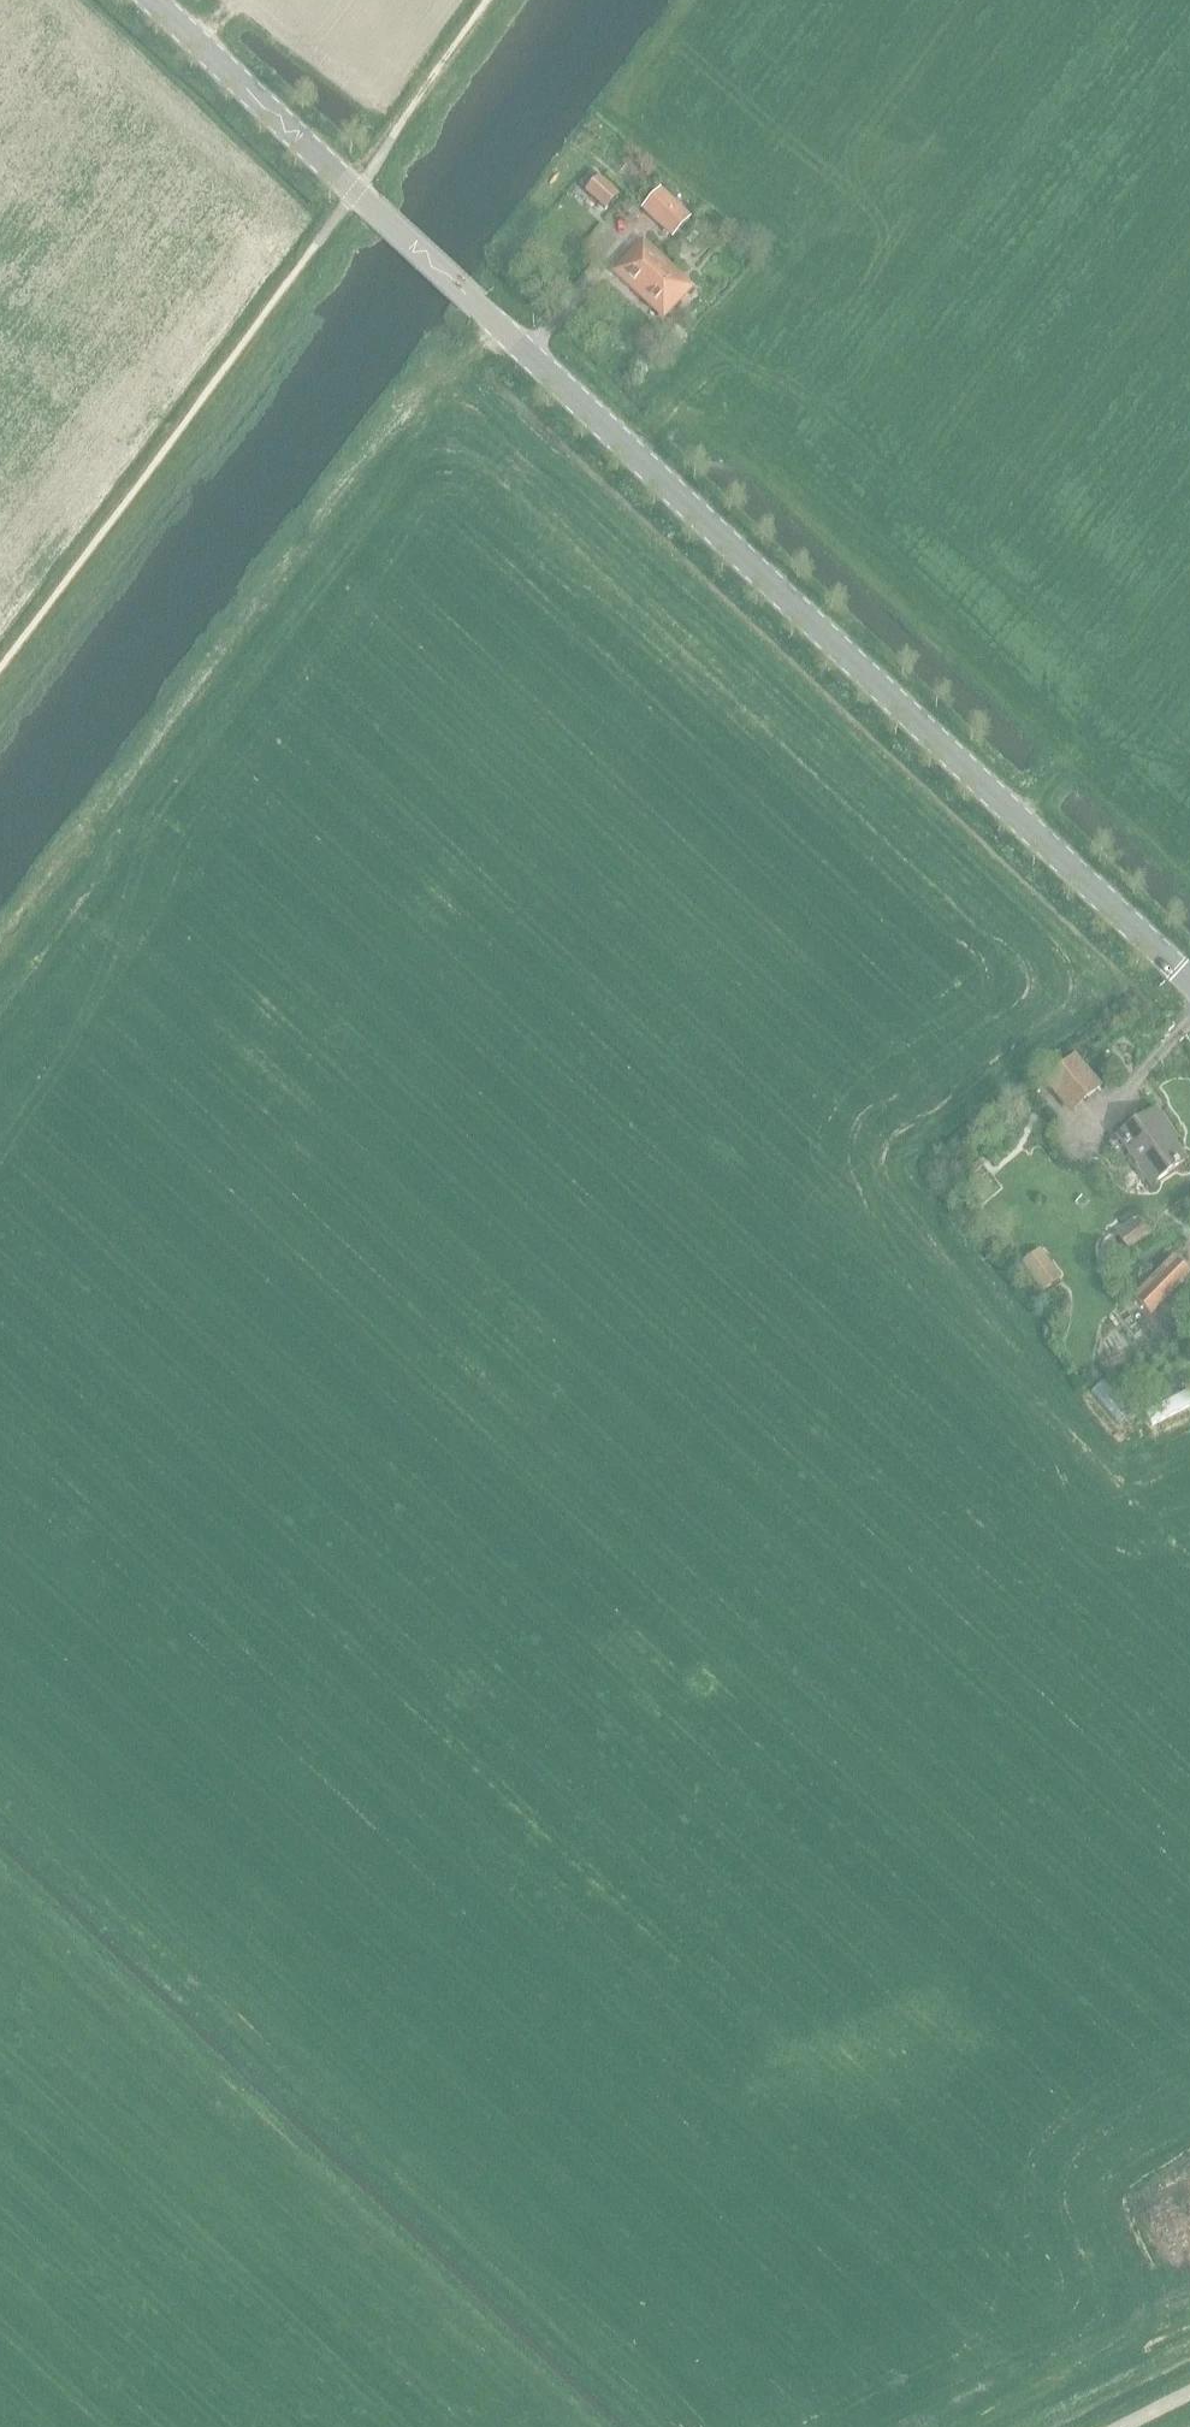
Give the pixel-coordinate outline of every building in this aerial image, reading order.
[(639,208),(670,237),(687,218),(657,190),(639,208)] [(611,271),(663,320),(694,287),(641,238),(611,271)] [(1088,1045),(1078,1055),(1103,1081),(1113,1071),(1088,1045)] [(1074,1059),(1047,1081),(1071,1109),(1097,1086),(1074,1059)] [(1118,1136),(1152,1184),(1183,1161),(1162,1132),(1167,1129),(1154,1112),(1118,1136)] [(1115,1234),(1127,1250),(1149,1235),(1137,1218),(1115,1234)] [(1021,1262),(1042,1291),(1061,1277),(1040,1248),(1021,1262)] [(1132,1297),(1149,1314),(1189,1273),(1176,1259),(1153,1283),(1150,1280),(1132,1297)]
